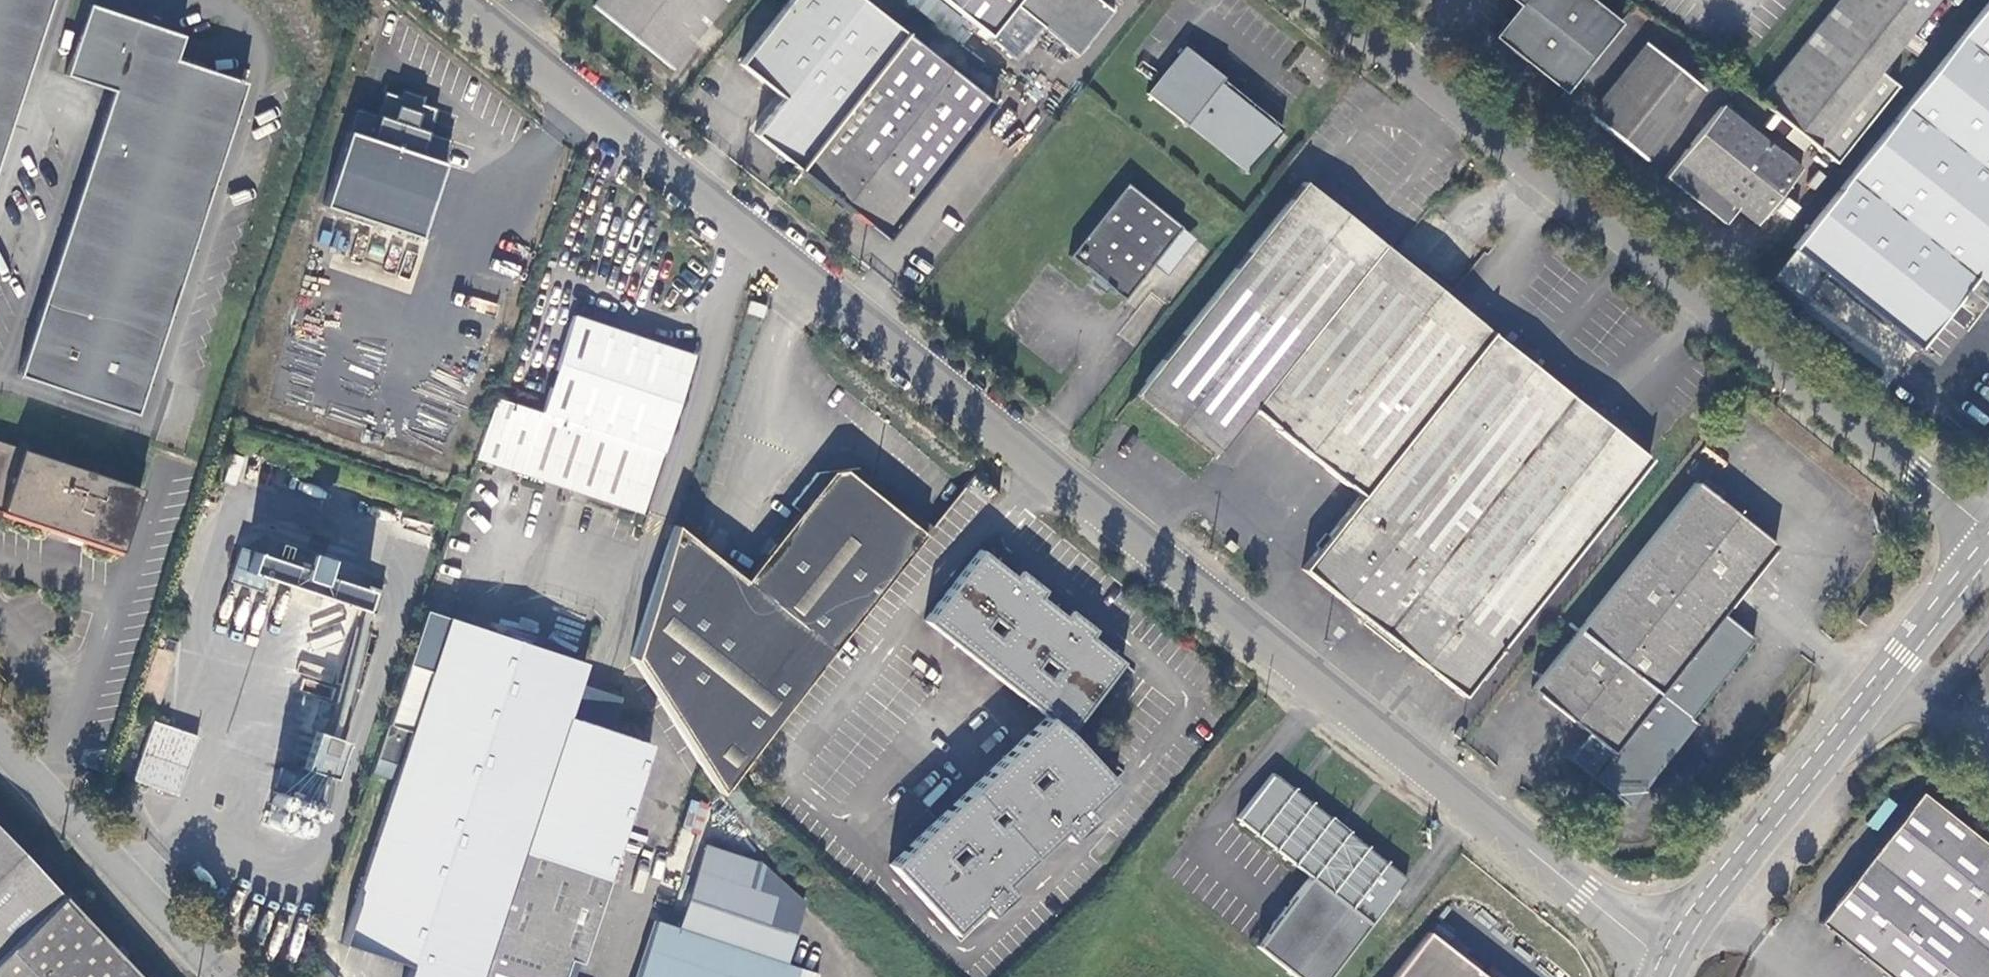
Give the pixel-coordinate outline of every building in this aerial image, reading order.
[(47,0),(0,0),(0,145),(47,0)] [(588,4),(668,67),(721,0),(592,0),(588,4)] [(798,166),(902,33),(860,0),(791,0),(742,63),(785,96),(757,133),(798,166)] [(983,31),(1009,2),(1034,24),(1069,53),(1106,9),(1095,0),(944,0),(983,31)] [(1517,3),(1491,35),(1530,66),(1565,94),(1622,23),(1592,0),(1513,0),(1517,3)] [(1758,99),(1836,162),(1897,85),(1878,69),(1933,0),(1838,0),(1758,99)] [(1010,53),(1034,24),(1009,2),(983,31),(1010,53)] [(1793,249),(1916,347),(1971,279),(1988,292),(1988,3),(1793,249)] [(16,374),(134,414),(245,83),(175,60),(182,36),(88,5),(64,75),(111,91),(16,374)] [(992,102),(902,33),(798,166),(856,212),(885,235),(948,157),(992,102)] [(1646,159),(1704,89),(1654,48),(1596,118),(1646,159)] [(1163,78),(1148,98),(1185,127),(1187,124),(1247,170),(1276,133),(1224,90),(1219,86),(1224,80),(1186,50),(1163,78)] [(424,91),(402,84),(400,91),(385,86),(377,110),(355,102),(323,199),(419,231),(430,197),(451,134),(429,127),(436,103),(421,98),(424,91)] [(1801,170),(1722,107),(1667,175),(1727,222),(1738,209),(1758,224),(1801,170)] [(1299,567),(1378,630),(1566,392),(1392,253),(1301,180),(1300,179),(1132,392),(1168,423),(1173,417),(1214,450),(1249,406),(1357,492),(1299,567)] [(1122,296),(1180,225),(1124,181),(1067,252),(1094,274),(1122,296)] [(1777,213),(1793,220),(1800,204),(1784,197),(1777,213)] [(693,356),(574,317),(542,410),(495,394),(474,456),(640,511),(693,356)] [(1646,456),(1566,392),(1378,630),(1456,693),(1646,456)] [(63,530),(92,535),(116,547),(134,485),(25,451),(15,448),(0,443),(0,510),(63,530)] [(743,577),(673,524),(627,660),(717,790),(735,768),(930,526),(858,468),(813,472),(787,504),(796,513),(761,555),(743,577)] [(1699,482),(1534,688),(1589,733),(1570,757),(1629,805),(1696,722),(1692,718),(1755,637),(1723,613),(1777,545),(1699,482)] [(263,577),(374,613),(381,590),(366,585),(365,588),(327,575),(333,559),(293,546),(287,562),(238,546),(227,581),(259,591),(263,577)] [(1038,597),(1043,591),(1014,568),(1009,575),(978,550),(923,619),(1042,713),(885,863),(949,928),(977,904),(986,913),(1010,891),(1002,881),(1056,829),(1065,838),(1088,815),(1080,806),(1108,777),(1062,730),(1117,662),(1088,635),(1092,631),(1066,610),(1060,616),(1038,597)] [(1865,627),(1876,611),(1867,604),(1856,620),(1865,627)] [(645,749),(569,722),(586,666),(446,621),(430,669),(399,764),(394,779),(339,943),(405,966),(401,976),(547,976),(554,957),(561,960),(574,965),(582,944),(645,749)] [(399,764),(430,669),(407,662),(376,757),(399,764)] [(614,722),(621,700),(586,689),(579,711),(614,722)] [(179,796),(199,736),(170,727),(154,721),(134,780),(179,796)] [(307,747),(300,767),(331,777),(340,749),(307,747)] [(399,764),(376,757),(372,772),(394,779),(399,764)] [(274,787),(322,803),(331,777),(300,767),(298,774),(280,768),(274,787)] [(1270,768),(1233,814),(1307,872),(1253,942),(1298,976),(1320,976),(1366,918),(1401,872),(1270,768)] [(85,769),(79,773),(87,781),(93,776),(85,769)] [(1919,793),(1817,921),(1886,976),(1988,976),(1988,849),(1919,793)] [(63,897),(0,830),(0,957),(63,897)] [(815,971),(782,960),(790,932),(783,929),(787,915),(772,895),(747,882),(754,860),(702,843),(675,925),(653,917),(633,976),(813,976),(815,971)] [(63,897),(0,957),(0,976),(140,976),(63,897)] [(1425,928),(1387,976),(1489,976),(1425,928)] [(561,960),(554,957),(547,976),(556,976),(561,960)]
